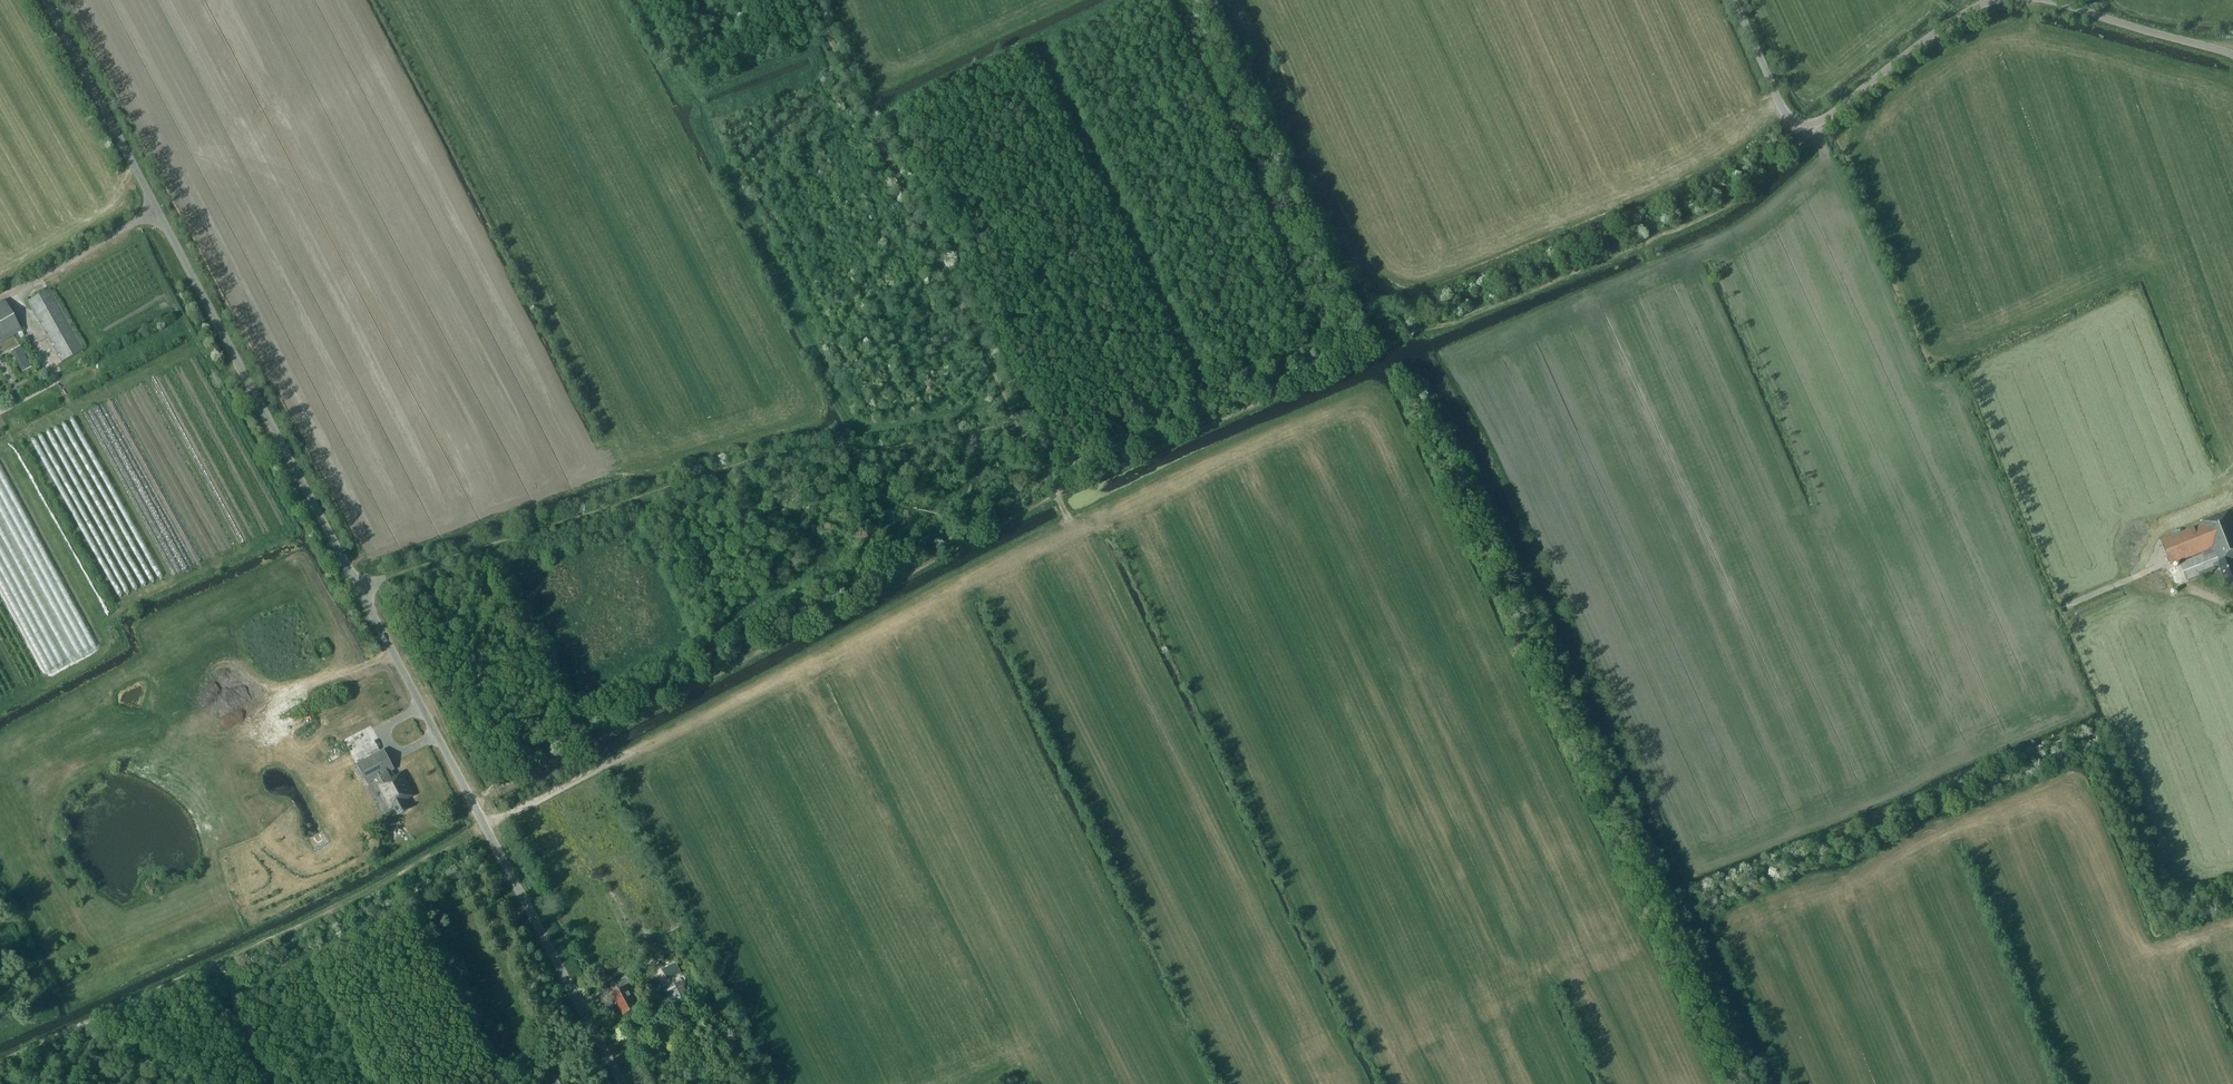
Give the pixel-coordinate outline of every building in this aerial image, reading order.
[(27,301),(62,361),(83,349),(48,288),(27,301)] [(21,331),(4,301),(0,304),(0,343),(21,331)] [(32,366),(20,346),(11,351),(23,371),(32,366)] [(2218,563),(2221,570),(2220,570),(2227,589),(2232,587),(2232,558),(2232,513),(2231,509),(2200,521),(2202,524),(2160,540),(2170,564),(2203,551),(2204,553),(2179,563),(2186,580),(2215,569),(2213,565),(2218,563)] [(357,764),(367,783),(377,778),(380,784),(379,785),(391,807),(393,806),(397,815),(408,809),(404,800),(413,796),(401,773),(394,777),(391,771),(394,770),(383,750),(357,764)] [(693,995),(675,960),(654,970),(672,1006),(693,995)] [(612,994),(622,1015),(636,1008),(625,986),(629,984),(626,977),(614,982),(619,990),(612,994)] [(721,1053),(727,1063),(734,1059),(733,1057),(735,1056),(730,1048),(721,1053)] [(563,1074),(550,1080),(552,1083),(567,1083),(563,1074)]
